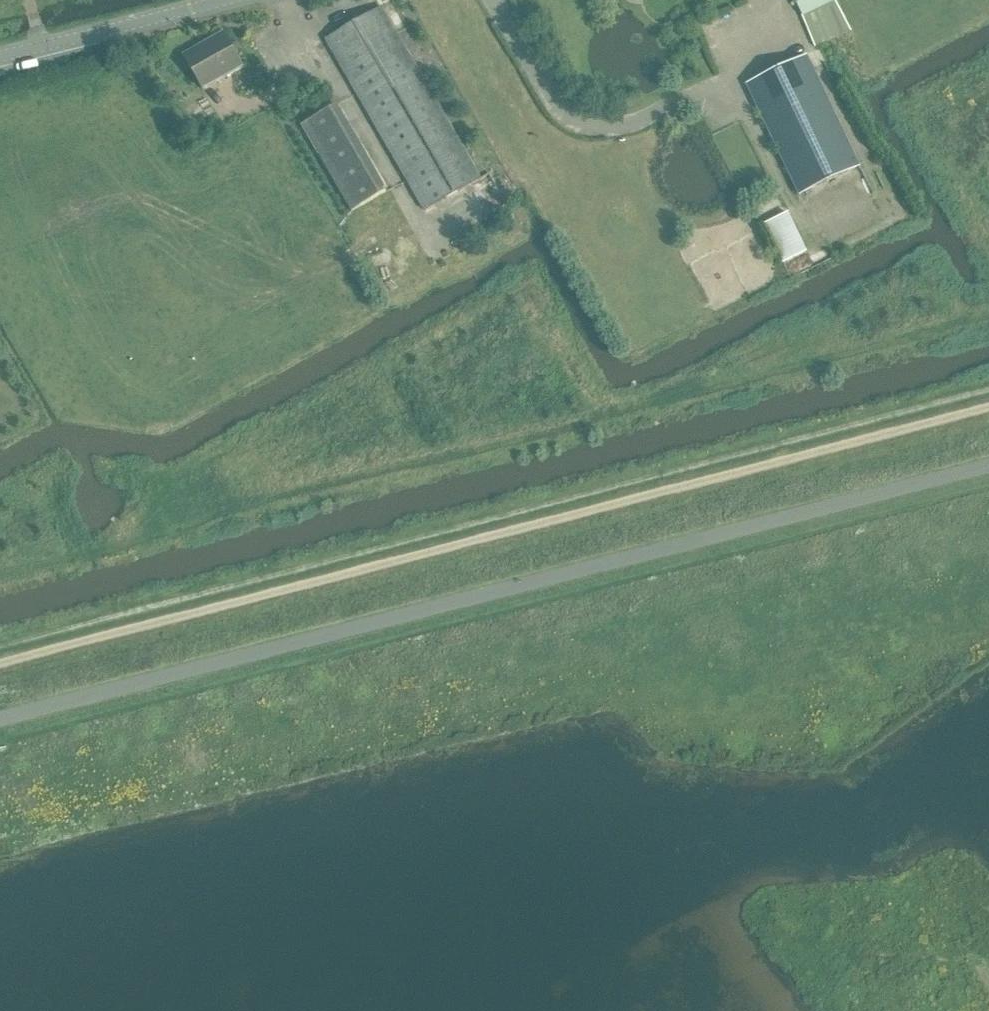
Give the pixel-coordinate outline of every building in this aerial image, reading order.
[(795,4),(796,3),(815,45),(815,47),(851,31),(850,29),(849,27),(835,0),(793,0),(795,4)] [(381,7),(327,39),(427,211),(472,185),(481,180),(381,7)] [(212,46),(187,60),(204,89),(243,67),(224,34),(209,42),(212,46)] [(807,56),(747,84),(800,194),(859,166),(807,56)] [(329,109),(301,125),(352,212),(379,196),(329,109)] [(788,212),(763,224),(782,263),(807,251),(788,212)]
